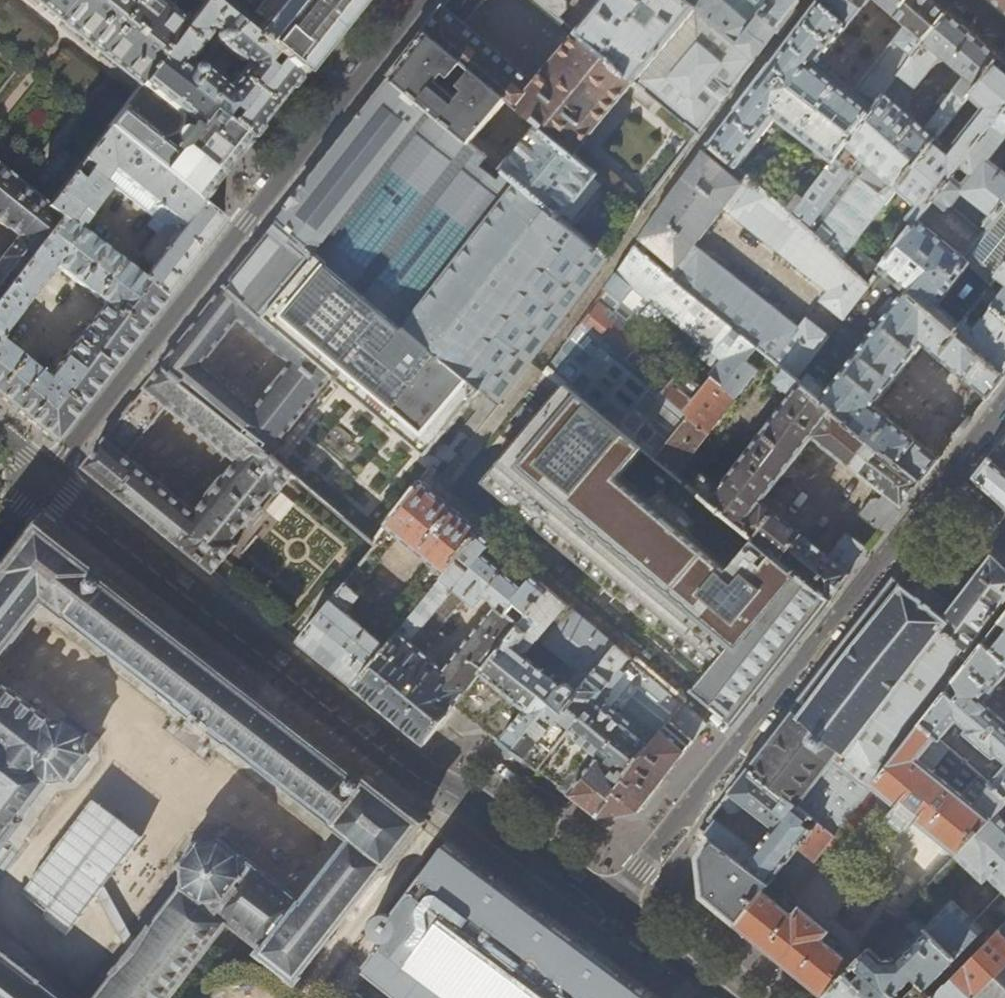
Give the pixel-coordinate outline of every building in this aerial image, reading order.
[(140,87),(154,68),(186,27),(153,0),(34,0),(140,87)] [(154,68),(247,140),(270,111),(298,75),(253,37),(208,0),(207,0),(186,27),(154,68)] [(357,0),(281,0),(253,37),(298,75),(304,67),(351,7),(357,0)] [(427,33),(508,101),(538,125),(574,155),(635,83),(576,33),(534,83),(466,26),(486,0),(449,0),(440,11),(424,31),(427,33)] [(520,9),(521,8),(523,10),(525,10),(528,9),(529,8),(530,8),(536,0),(510,0),(520,9)] [(536,0),(558,19),(567,9),(566,1),(565,0),(536,0)] [(576,33),(635,83),(697,135),(754,61),(686,2),(684,0),(603,0),(576,33)] [(754,61),(800,0),(688,0),(686,2),(754,61)] [(947,13),(940,6),(933,0),(876,0),(906,26),(854,92),(819,65),(869,0),(819,0),(709,144),(738,168),(773,119),(831,164),(947,13)] [(1004,13),(1004,0),(990,0),(1004,13)] [(937,139),(969,97),(999,58),(974,36),(947,13),(831,164),(802,202),(791,215),(843,261),(937,139)] [(409,56),(392,78),(560,220),(596,174),(574,155),(538,125),(507,163),(507,159),(498,152),(496,155),(477,139),(508,101),(427,33),(409,56)] [(999,58),(969,97),(979,105),(979,107),(983,110),(978,116),(980,119),(975,126),(973,125),(962,138),(964,140),(955,152),(956,156),(937,139),(843,261),(870,285),(936,200),(1004,111),(1004,64),(999,58)] [(241,147),(247,140),(154,68),(140,87),(108,129),(198,202),(241,147)] [(335,150),(279,221),(482,388),(500,403),(607,260),(560,220),(392,78),(335,150)] [(1004,207),(1004,174),(989,161),(1004,141),(1004,111),(936,200),(946,210),(951,205),(984,233),(1004,207)] [(59,218),(0,293),(0,335),(55,265),(105,304),(48,380),(0,341),(0,396),(3,399),(53,440),(169,291),(186,269),(222,223),(223,222),(222,222),(198,202),(108,129),(83,161),(92,169),(82,182),(73,175),(47,208),(59,218)] [(821,301),(843,318),(870,285),(843,261),(791,215),(786,211),(738,168),(709,144),(643,235),(675,268),(670,276),(757,348),(783,369),(796,380),(829,338),(806,320),(799,330),(694,246),(725,207),(829,291),(821,301)] [(59,218),(47,208),(0,169),(0,223),(17,237),(0,259),(0,293),(59,218)] [(797,198),(786,211),(791,215),(802,202),(797,198)] [(870,338),(907,293),(956,333),(966,320),(973,312),(977,306),(983,298),(991,287),(999,277),(1004,269),(1004,207),(984,233),(951,205),(946,210),(936,200),(870,285),(843,318),(870,338)] [(253,253),(226,285),(332,375),(331,377),(426,457),(427,456),(482,388),(279,221),(253,253)] [(566,384),(676,475),(757,369),(745,360),(757,348),(670,276),(635,247),(547,368),(566,384)] [(331,377),(332,375),(226,285),(196,325),(164,366),(271,456),(331,377)] [(1003,297),(991,287),(983,298),(994,307),(1004,317),(1004,294),(1003,297)] [(956,333),(907,293),(870,338),(820,400),(897,463),(921,482),(938,460),(915,441),(873,407),(924,343),(987,398),(1004,376),(1004,375),(956,333)] [(981,310),(977,306),(973,312),(976,315),(981,310)] [(994,307),(986,320),(984,319),(976,328),(966,320),(956,333),(1004,375),(1004,317),(994,307)] [(121,420),(84,467),(92,473),(107,486),(214,573),(236,545),(232,541),(245,525),(248,528),(252,522),(250,521),(257,512),(259,514),(263,508),(261,506),(273,491),(278,495),(293,476),(271,456),(164,366),(131,407),(133,408),(129,413),(122,422),(121,420)] [(882,532),(921,482),(897,463),(820,400),(796,380),(783,369),(773,382),(791,396),(720,488),(703,474),(692,488),(829,601),(868,550),(846,533),(828,557),(775,514),(775,513),(762,501),(780,477),(781,478),(798,457),(797,456),(812,436),(826,447),(827,446),(883,493),(876,503),(872,501),(860,515),(882,532)] [(815,618),(829,601),(692,488),(676,475),(566,384),(484,481),(507,501),(622,598),(606,618),(715,710),(733,725),(739,717),(781,663),(815,618)] [(448,472),(500,403),(482,388),(427,456),(434,461),(446,471),(448,472)] [(999,444),(975,475),(976,480),(1004,508),(1004,449),(999,444)] [(405,488),(411,493),(420,481),(414,476),(405,488)] [(429,596),(481,532),(420,481),(411,493),(379,536),(374,543),(377,546),(372,552),(381,559),(399,537),(407,543),(407,545),(421,556),(422,555),(434,565),(416,586),(429,596)] [(267,508),(278,517),(291,502),(280,493),(267,508)] [(0,571),(0,670),(49,606),(59,614),(58,615),(60,617),(62,616),(65,618),(66,617),(176,703),(175,704),(202,727),(226,745),(228,744),(329,823),(328,825),(333,830),(334,828),(347,839),(346,840),(348,841),(347,843),(348,844),(341,853),(339,852),(338,854),(339,855),(331,865),(330,864),(328,867),(329,867),(321,877),(320,876),(319,879),(312,889),(311,888),(309,891),(310,891),(301,902),(300,901),(299,902),(290,894),(288,892),(288,893),(277,885),(278,884),(276,883),(266,876),(266,875),(264,873),(263,874),(254,867),(255,866),(253,865),(252,866),(241,857),(242,855),(239,852),(238,853),(224,842),(221,839),(219,842),(201,844),(199,843),(197,845),(197,847),(190,855),(183,865),(182,864),(180,867),(182,870),(183,886),(181,890),(97,997),(172,997),(229,924),(265,951),(299,977),(380,874),(385,877),(395,864),(394,863),(416,834),(417,835),(423,827),(428,822),(421,816),(414,811),(414,812),(376,784),(377,783),(364,773),(361,777),(103,575),(105,572),(38,521),(0,571)] [(362,534),(374,543),(379,536),(368,527),(362,534)] [(429,596),(354,688),(392,719),(424,745),(454,706),(470,689),(550,590),(481,532),(429,596)] [(326,665),(354,688),(429,596),(416,586),(390,618),(386,615),(371,633),(368,631),(367,631),(347,613),(361,596),(356,592),(381,559),(372,552),(299,643),(326,665)] [(748,769),(818,822),(833,836),(921,724),(1004,614),(1004,569),(992,556),(944,618),(939,615),(947,604),(942,600),(943,598),(925,585),(924,586),(919,582),(910,593),(898,584),(893,581),(887,589),(795,707),(757,756),(748,769)] [(470,689),(454,706),(521,757),(562,788),(570,794),(583,777),(610,796),(684,703),(550,590),(470,689)] [(921,724),(940,740),(956,720),(967,729),(964,733),(994,758),(997,755),(1004,762),(1004,723),(983,704),(1004,677),(1004,614),(921,724)] [(46,785),(47,783),(49,784),(51,781),(53,781),(59,781),(62,780),(65,778),(68,780),(70,778),(69,777),(72,773),(73,772),(76,767),(80,763),(80,762),(84,758),(85,758),(87,755),(85,753),(85,751),(86,746),(85,742),(84,741),(84,738),(86,735),(83,732),(82,733),(80,732),(76,728),(72,725),(69,723),(70,722),(67,719),(63,723),(56,723),(51,724),(50,721),(48,719),(44,716),(31,705),(25,701),(6,686),(0,682),(0,750),(13,760),(16,762),(23,767),(29,772),(37,778),(46,785)] [(600,817),(639,811),(655,790),(708,723),(705,721),(684,703),(610,796),(583,777),(570,794),(600,817)] [(825,997),(862,957),(792,899),(808,879),(822,875),(832,863),(899,919),(901,917),(832,859),(875,801),(882,807),(888,800),(940,842),(935,849),(942,855),(934,864),(942,871),(956,857),(995,814),(1004,803),(1004,796),(990,783),(940,740),(921,724),(833,836),(818,822),(770,882),(736,925),(742,930),(779,960),(818,991),(825,997)] [(1,841),(7,833),(10,829),(13,826),(20,817),(23,813),(33,801),(43,788),(46,785),(37,778),(29,772),(23,767),(16,762),(13,760),(0,750),(0,843),(1,841)] [(990,783),(1004,796),(1004,767),(990,783)] [(700,830),(712,839),(770,882),(818,822),(748,769),(721,803),(730,812),(736,812),(743,803),(773,827),(754,851),(709,818),(700,830)] [(15,896),(64,933),(141,832),(92,795),(15,896)] [(928,928),(966,964),(1000,931),(1004,926),(1004,823),(995,814),(956,857),(983,883),(988,877),(1002,891),(973,920),(954,901),(928,928)] [(702,897),(736,925),(770,882),(712,839),(704,848),(697,857),(702,897)] [(589,944),(454,841),(449,847),(399,912),(393,910),(385,912),(380,914),(377,919),(375,926),(376,931),(381,938),(385,943),(382,946),(364,969),(367,971),(366,973),(397,997),(658,997),(589,944)] [(966,964),(928,928),(908,909),(901,917),(899,919),(898,919),(924,944),(897,972),(869,949),(862,957),(825,997),(826,997),(933,997),(966,964)] [(1000,931),(966,964),(933,997),(1004,997),(1004,935),(1000,931)] [(23,968),(15,962),(0,950),(0,997),(23,968)] [(31,974),(23,968),(0,997),(61,997),(31,974)]
